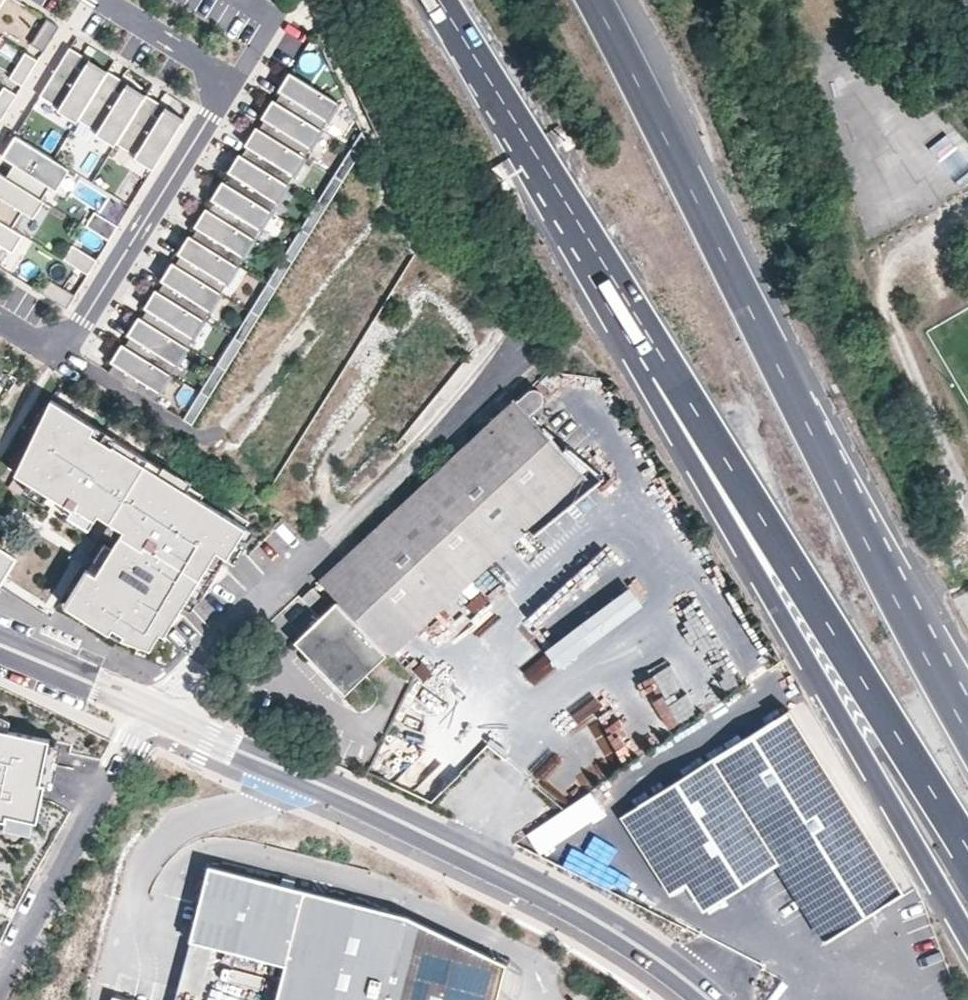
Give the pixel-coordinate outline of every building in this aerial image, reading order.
[(46,23),(31,48),(44,55),(59,30),(46,23)] [(77,120),(106,74),(87,63),(86,64),(82,71),(75,67),(80,60),(82,57),(69,48),(39,96),(59,108),(57,111),(76,122),(77,120)] [(320,72),(324,54),(304,50),(300,68),(320,72)] [(25,57),(9,82),(22,90),(37,65),(25,57)] [(82,71),(86,64),(80,60),(75,67),(82,71)] [(107,72),(89,60),(87,63),(106,74),(107,72)] [(116,143),(144,98),(125,86),(124,88),(121,94),(114,91),(118,83),(120,80),(107,72),(106,74),(77,120),(98,132),(96,135),(115,146),(116,143)] [(279,91),(282,93),(287,86),(292,88),(298,78),(290,73),(279,91)] [(280,105),(322,130),(327,122),(338,103),(298,78),(292,88),(287,86),(282,93),(277,102),(280,105)] [(121,94),(124,88),(118,83),(114,91),(121,94)] [(146,95),(127,84),(125,86),(144,98),(146,95)] [(0,94),(0,120),(1,120),(16,95),(4,88),(0,94)] [(153,170),(183,122),(164,110),(163,111),(159,118),(152,114),(157,107),(159,104),(146,95),(144,98),(116,143),(136,155),(134,158),(153,170)] [(270,112),(276,102),(272,100),(261,118),(265,120),(270,112)] [(274,115),(280,105),(277,102),(276,102),(270,112),(274,115)] [(340,104),(338,103),(327,122),(329,123),(340,104)] [(322,130),(280,105),(274,115),(270,112),(265,120),(259,129),(264,132),(305,157),(310,148),(322,130)] [(159,118),(163,111),(157,107),(152,114),(159,118)] [(184,119),(166,107),(164,110),(183,122),(184,119)] [(253,139),(259,129),(256,127),(245,145),(248,147),(253,139)] [(258,142),(264,132),(259,129),(253,139),(258,142)] [(322,130),(310,148),(312,149),(323,131),(322,130)] [(305,157),(264,132),(258,142),(253,139),(248,147),(242,156),(247,159),(288,184),(293,176),(305,157)] [(958,184),(967,176),(967,164),(943,133),(927,146),(958,184)] [(65,168),(16,137),(6,154),(18,162),(7,179),(34,195),(45,179),(54,184),(65,168)] [(342,181),(359,153),(350,148),(334,175),(342,181)] [(239,154),(228,172),(231,174),(236,166),(242,156),(239,154)] [(241,169),(247,159),(242,156),(236,166),(241,169)] [(295,177),(307,158),(305,157),(293,176),(295,177)] [(288,184),(247,159),(241,169),(236,166),(231,174),(226,183),(230,186),(271,212),(277,203),(288,184)] [(0,174),(0,221),(12,229),(22,212),(32,217),(42,200),(34,195),(7,179),(0,174)] [(326,207),(342,181),(334,175),(317,203),(326,207)] [(220,193),(226,183),(222,181),(211,199),(214,201),(220,193)] [(230,186),(226,183),(220,193),(224,196),(230,186)] [(279,204),(290,186),(288,184),(277,203),(279,204)] [(271,212),(230,186),(224,196),(220,193),(214,201),(209,210),(213,213),(255,239),(260,230),(271,212)] [(309,235),(326,207),(317,203),(300,229),(309,235)] [(203,220),(209,210),(205,208),(194,226),(198,228),(203,220)] [(207,223),(213,213),(209,210),(203,220),(207,223)] [(95,211),(86,225),(110,240),(119,225),(95,211)] [(262,231),(273,213),(271,212),(260,230),(262,231)] [(255,239),(213,213),(207,223),(203,220),(198,228),(192,237),(197,240),(238,266),(243,257),(255,239)] [(21,234),(12,229),(0,221),(0,248),(2,246),(11,251),(21,234)] [(292,262),(309,235),(300,229),(284,257),(292,262)] [(186,247),(192,237),(189,235),(177,253),(181,256),(186,247)] [(191,250),(197,240),(192,237),(186,247),(191,250)] [(245,258),(257,240),(255,239),(243,257),(245,258)] [(238,266),(197,240),(191,250),(186,247),(181,256),(175,265),(180,268),(221,293),(226,284),(238,266)] [(74,244),(65,259),(89,273),(98,258),(74,244)] [(276,289),(292,262),(284,257),(267,284),(276,289)] [(169,274),(175,265),(172,263),(161,281),(164,283),(169,274)] [(174,277),(180,268),(175,265),(169,274),(174,277)] [(229,285),(240,267),(238,266),(226,284),(229,285)] [(221,293),(180,268),(174,277),(169,274),(164,283),(158,292),(163,295),(204,320),(210,311),(221,293)] [(259,316),(276,289),(267,284),(250,310),(259,316)] [(153,301),(158,292),(155,290),(144,308),(147,310),(153,301)] [(157,304),(163,295),(158,292),(153,301),(157,304)] [(212,312),(223,294),(221,293),(210,311),(212,312)] [(204,320),(163,295),(157,304),(153,301),(147,310),(142,319),(147,322),(187,347),(193,338),(204,320)] [(250,310),(234,338),(242,343),(259,316),(250,310)] [(136,329),(142,319),(139,317),(127,335),(131,337),(136,329)] [(140,332),(147,322),(142,319),(136,329),(140,332)] [(204,320),(193,338),(195,339),(206,321),(204,320)] [(187,347),(147,322),(140,332),(136,329),(131,337),(125,346),(130,349),(171,374),(176,365),(187,347)] [(225,370),(242,343),(234,338),(217,365),(225,370)] [(119,356),(125,346),(122,344),(111,362),(114,364),(119,356)] [(124,359),(130,349),(125,346),(119,356),(124,359)] [(187,347),(176,365),(179,367),(190,348),(187,347)] [(159,392),(171,374),(130,349),(124,359),(119,356),(114,364),(108,373),(154,401),(159,392)] [(217,365),(200,392),(209,398),(225,370),(217,365)] [(162,394),(173,376),(171,374),(159,392),(162,394)] [(341,599),(308,631),(316,639),(307,647),(347,690),(389,650),(393,653),(585,473),(530,415),(544,402),(544,398),(544,395),(543,393),(541,392),(540,391),(538,390),(533,390),(519,403),(516,399),(323,579),(341,599)] [(192,424),(209,398),(200,392),(184,419),(192,424)] [(94,428),(50,401),(5,472),(29,487),(66,509),(68,507),(95,523),(99,517),(109,524),(123,532),(118,541),(95,577),(86,571),(65,605),(112,634),(147,657),(159,637),(171,644),(197,603),(223,560),(243,529),(90,434),(94,428)] [(94,428),(90,434),(243,529),(247,522),(183,483),(185,480),(164,467),(162,470),(115,441),(116,439),(95,426),(94,428)] [(66,509),(29,487),(24,496),(60,518),(62,515),(66,509)] [(95,523),(68,507),(66,509),(62,515),(89,532),(95,523)] [(118,541),(123,532),(109,524),(104,532),(118,541)] [(254,536),(243,529),(223,560),(234,567),(254,536)] [(0,548),(0,586),(17,557),(0,548)] [(630,584),(547,648),(560,665),(644,601),(630,584)] [(313,603),(323,593),(316,585),(306,595),(313,603)] [(316,639),(308,631),(299,638),(307,647),(316,639)] [(660,667),(632,686),(645,704),(672,684),(660,667)] [(656,709),(667,727),(718,697),(707,679),(656,709)] [(689,885),(705,910),(780,863),(828,939),(904,891),(790,710),(716,757),(685,776),(641,804),(689,885)] [(617,725),(594,743),(613,768),(636,751),(617,725)] [(6,821),(4,828),(32,833),(44,784),(40,782),(49,738),(0,728),(0,820),(6,821)] [(689,885),(641,804),(623,816),(673,895),(689,885)] [(0,862),(0,877),(15,887),(28,868),(7,853),(0,862)] [(214,860),(195,934),(289,959),(279,999),(499,999),(509,959),(410,911),(214,860)]
